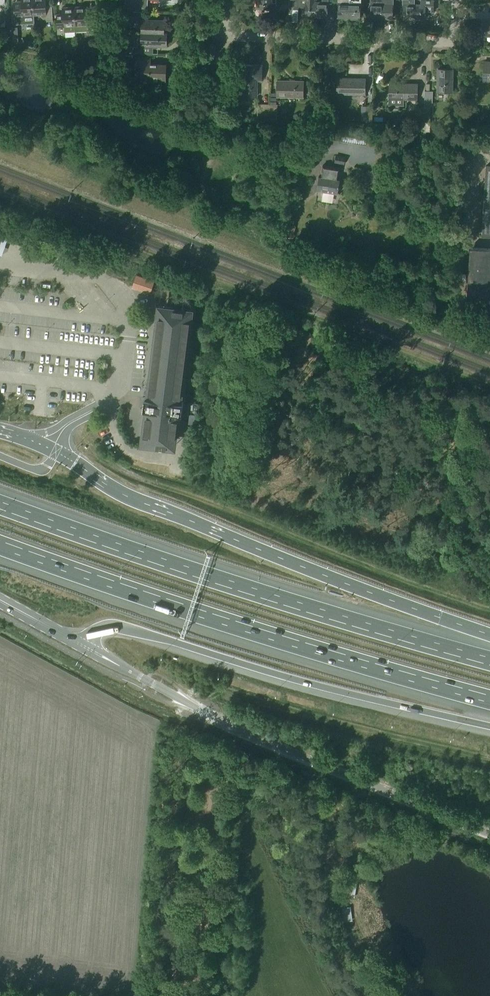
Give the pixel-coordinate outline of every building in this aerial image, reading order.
[(21,4),(14,4),(15,24),(35,23),(34,15),(33,0),(21,0),(21,4)] [(46,0),(33,0),(34,15),(41,15),(41,17),(45,20),(47,20),(47,22),(53,21),(52,7),(46,8),(46,0)] [(317,1),(315,1),(315,0),(303,0),(303,6),(306,6),(306,16),(317,16),(317,1)] [(328,0),(323,0),(323,1),(317,1),(317,16),(328,16),(328,0)] [(350,0),(339,0),(338,17),(350,17),(350,0)] [(351,19),(359,20),(359,17),(361,17),(361,0),(350,0),(350,17),(351,17),(351,19)] [(370,17),(382,18),(383,0),(371,0),(370,1),(370,17)] [(382,18),(393,18),(393,1),(393,0),(383,0),(382,18)] [(415,3),(415,0),(404,0),(403,18),(414,18),(415,3)] [(434,0),(421,0),(421,3),(415,3),(414,18),(426,19),(426,11),(434,12),(434,0)] [(87,6),(74,7),(75,32),(86,31),(88,31),(88,33),(96,32),(96,28),(98,28),(97,11),(87,12),(87,6)] [(58,34),(64,34),(64,33),(75,32),(74,7),(62,8),(63,20),(57,20),(58,34)] [(167,33),(164,32),(164,20),(142,19),(142,32),(167,33)] [(17,27),(10,27),(10,43),(18,43),(17,27)] [(0,31),(0,35),(2,40),(9,38),(6,29),(0,31)] [(138,47),(110,46),(110,52),(142,53),(142,45),(167,46),(167,33),(142,32),(142,37),(138,37),(138,47)] [(166,81),(166,65),(150,64),(151,58),(136,57),(136,71),(142,71),(142,80),(166,81)] [(262,81),(262,73),(262,65),(243,65),(243,96),(257,96),(257,81),(262,81)] [(452,92),(453,69),(438,69),(438,91),(452,92)] [(365,94),(366,79),(338,78),(337,93),(365,94)] [(303,97),(304,81),(278,81),(277,96),(303,97)] [(417,99),(418,84),(390,83),(389,105),(403,105),(404,99),(417,99)] [(270,118),(270,104),(258,104),(257,118),(270,118)] [(368,134),(329,127),(327,138),(366,145),(368,134)] [(345,164),(346,157),(337,156),(336,162),(345,164)] [(340,178),(341,168),(323,165),(322,175),(320,174),(318,190),(338,193),(340,178)] [(486,166),(482,236),(489,237),(489,166),(486,166)] [(378,180),(373,170),(358,177),(363,188),(378,180)] [(294,238),(296,226),(285,224),(283,237),(294,238)] [(470,247),(467,297),(489,298),(489,248),(470,247)] [(154,281),(137,275),(133,288),(150,293),(154,281)] [(147,408),(143,407),(143,408),(147,409),(142,443),(167,446),(167,440),(175,441),(179,413),(182,413),(182,412),(179,412),(180,403),(184,403),(184,402),(180,401),(191,316),(183,315),(184,309),(173,308),(172,314),(159,312),(148,398),(144,397),(144,398),(148,399),(148,403),(147,408)] [(357,896),(358,882),(346,882),(346,896),(357,896)]
